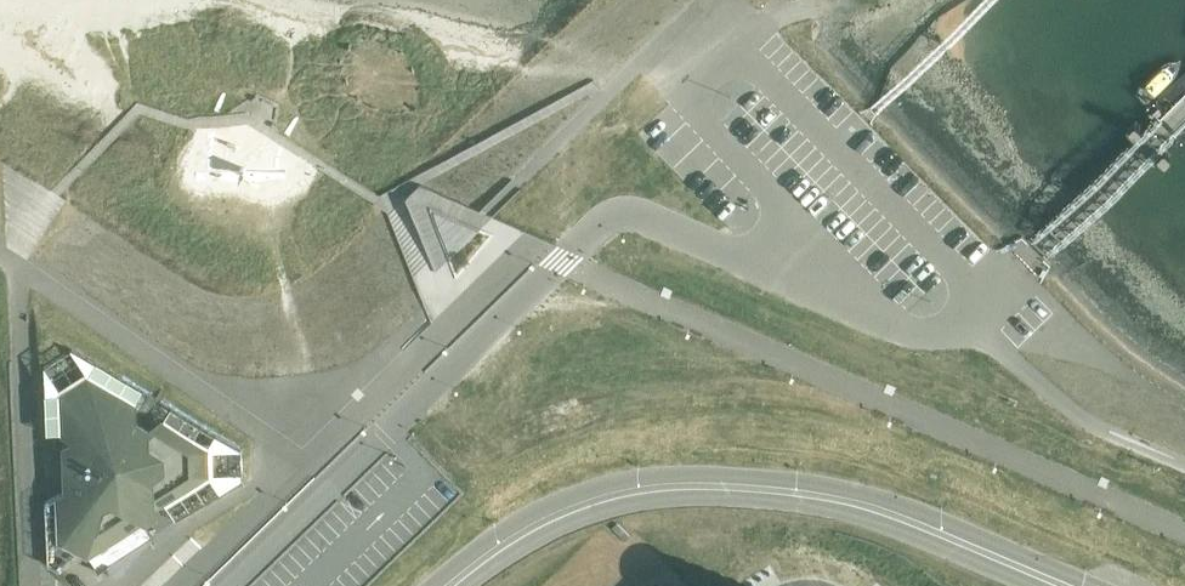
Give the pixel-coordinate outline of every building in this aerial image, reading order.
[(190,439),(188,438),(161,422),(149,430),(135,422),(134,406),(88,380),(63,396),(65,434),(76,440),(66,447),(68,493),(78,499),(60,511),(61,539),(87,554),(142,519),(145,521),(156,514),(155,504),(155,495),(162,500),(204,473),(203,446),(193,440),(190,438),(190,439)]
